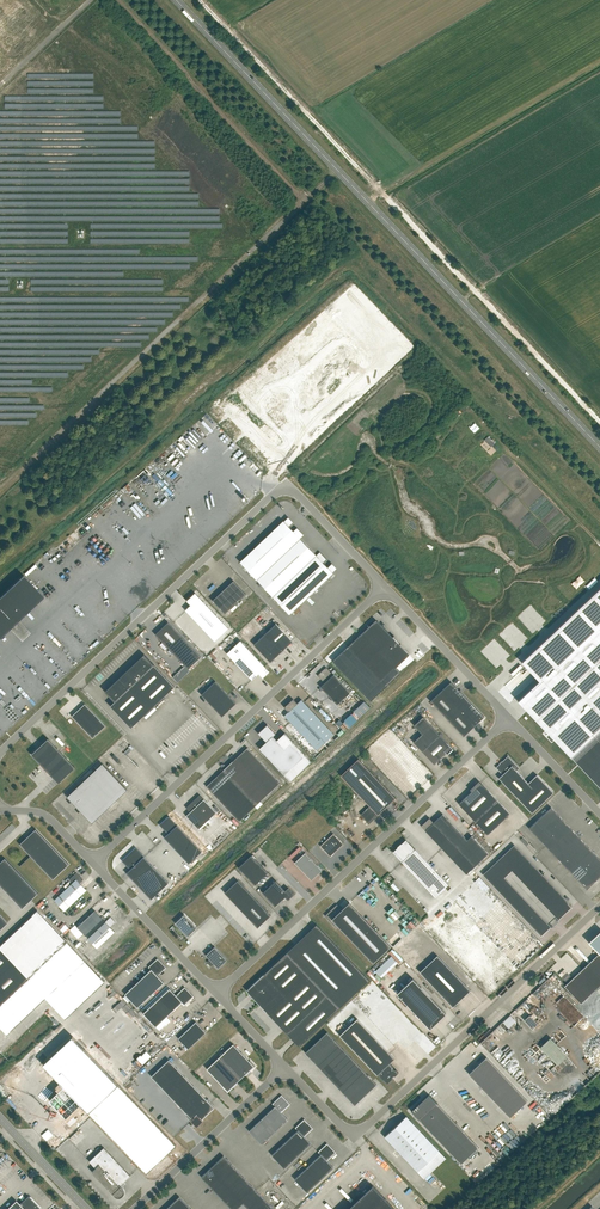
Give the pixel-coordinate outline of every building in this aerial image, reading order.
[(352,286),(330,307),(388,368),(410,347),(352,286)] [(488,437),(485,440),(491,447),(495,444),(488,437)] [(300,538),(304,535),(297,528),(294,531),(284,521),(240,562),(257,579),(300,538)] [(300,538),(257,579),(273,597),(317,555),(300,538)] [(317,555),(299,572),(273,597),(290,614),(333,573),(323,562),(327,559),(320,552),(317,555)] [(0,596),(0,638),(44,597),(23,575),(0,596)] [(233,581),(212,600),(225,614),(246,594),(233,581)] [(518,701),(527,711),(572,757),(579,766),(599,787),(599,588),(522,662),(526,666),(537,678),(540,681),(518,701)] [(215,641),(228,628),(199,597),(195,593),(187,601),(191,605),(185,610),(215,641)] [(168,622),(155,634),(185,665),(188,669),(201,657),(168,622)] [(348,646),(333,661),(371,701),(400,673),(396,669),(395,668),(409,655),(393,637),(394,636),(393,637),(378,622),(374,622),(369,626),(368,625),(369,626),(348,646)] [(276,624),(254,645),(270,662),(292,641),(276,624)] [(240,640),(227,653),(252,680),(259,674),(263,678),(270,671),(265,667),(240,640)] [(144,654),(105,691),(115,702),(110,706),(131,728),(175,687),(144,654)] [(185,665),(173,677),(177,682),(190,671),(188,669),(185,665)] [(317,675),(325,683),(320,687),(337,704),(350,692),(334,674),(333,675),(326,667),(317,675)] [(215,681),(201,695),(222,716),(236,703),(215,681)] [(451,723),(472,704),(451,682),(431,701),(451,723)] [(317,750),(334,734),(301,700),(297,703),(293,699),(284,707),(289,712),(284,716),(317,750)] [(356,711),(362,717),(373,706),(367,700),(356,711)] [(93,738),(106,726),(85,704),(72,716),(93,738)] [(472,704),(451,723),(464,736),(475,725),(476,726),(478,724),(482,720),(485,718),(484,717),(472,704)] [(434,764),(447,752),(448,753),(453,749),(423,717),(414,725),(422,734),(413,742),(434,764)] [(285,733),(277,740),(273,736),(276,734),(267,725),(258,733),(266,742),(260,748),(284,775),(290,781),(311,761),(285,733)] [(48,739),(31,754),(59,783),(75,768),(48,739)] [(206,786),(239,821),(257,805),(281,782),(248,747),(239,756),(217,776),(206,786)] [(500,764),(497,768),(503,774),(499,778),(532,813),(554,792),(537,775),(528,783),(516,770),(518,768),(508,757),(502,762),(502,761),(499,763),(500,764)] [(358,759),(341,775),(378,815),(395,798),(358,759)] [(67,796),(92,823),(127,790),(102,763),(67,796)] [(472,791),(459,804),(488,834),(510,814),(481,783),(479,781),(470,790),(472,791)] [(412,789),(406,795),(410,798),(415,792),(412,789)] [(190,812),(186,816),(188,818),(189,818),(199,829),(216,812),(206,802),(200,795),(186,808),(190,812)] [(369,823),(377,815),(369,807),(361,814),(369,823)] [(551,807),(529,828),(537,837),(546,829),(559,816),(551,807)] [(443,814),(438,818),(434,822),(475,866),(488,853),(472,836),(467,840),(443,814)] [(202,851),(169,816),(160,825),(168,833),(164,837),(189,863),(202,851)] [(568,825),(559,816),(546,829),(554,837),(568,825)] [(434,822),(429,818),(421,826),(425,830),(466,874),(475,866),(434,822)] [(232,831),(237,827),(230,819),(225,823),(232,831)] [(554,837),(563,846),(576,833),(568,825),(554,837)] [(36,829),(34,830),(31,834),(31,833),(19,844),(31,856),(53,879),(69,864),(36,829)] [(546,829),(537,837),(570,872),(579,863),(571,855),(563,846),(554,837),(546,829)] [(563,846),(571,855),(584,842),(576,833),(563,846)] [(333,834),(320,846),(326,852),(330,856),(338,848),(343,844),(333,834)] [(435,897),(448,884),(415,849),(415,850),(406,841),(394,852),(403,861),(402,862),(435,897)] [(571,855),(579,863),(592,851),(584,842),(571,855)] [(514,846),(484,875),(541,936),(550,928),(503,878),(512,869),(559,919),(572,907),(514,846)] [(126,873),(151,899),(169,883),(144,857),(136,848),(123,860),(131,869),(126,873)] [(578,880),(599,860),(599,859),(592,851),(579,863),(570,872),(578,880)] [(295,863),(311,880),(322,870),(305,853),(295,863)] [(268,872),(252,855),(238,867),(255,885),(268,872)] [(0,863),(0,885),(22,908),(38,893),(5,858),(0,863),(0,862),(0,863)] [(587,889),(599,877),(599,860),(578,880),(587,889)] [(54,900),(64,911),(86,890),(80,883),(83,880),(77,872),(69,879),(73,883),(54,900)] [(225,893),(241,910),(254,897),(238,880),(225,893)] [(294,894),(288,888),(285,890),(276,880),(263,893),(275,906),(285,896),(288,899),(294,894)] [(271,915),(254,897),(241,910),(258,927),(271,915)] [(337,904),(325,915),(334,925),(336,923),(373,963),(391,946),(349,902),(342,909),(337,904)] [(0,945),(0,1028),(6,1035),(85,961),(67,942),(37,910),(0,945)] [(95,910),(77,927),(86,936),(103,919),(95,910)] [(188,936),(197,928),(184,915),(175,923),(179,927),(178,928),(181,932),(183,931),(188,936)] [(116,922),(111,917),(104,923),(88,938),(97,948),(115,931),(110,927),(116,922)] [(66,923),(61,928),(67,933),(72,928),(66,923)] [(284,1030),(288,1034),(291,1038),(296,1042),(299,1046),(369,980),(317,924),(316,924),(324,933),(320,937),(312,928),(297,942),(286,953),(247,990),(284,1030)] [(584,967),(565,985),(564,986),(581,1004),(599,986),(599,936),(591,945),(599,953),(588,964),(584,967)] [(213,963),(218,968),(227,960),(215,947),(206,955),(210,960),(209,961),(212,964),(213,963)] [(470,990),(437,955),(420,972),(453,1007),(470,990)] [(157,976),(166,967),(158,958),(149,967),(151,970),(125,994),(138,1007),(164,983),(157,976)] [(399,976),(389,987),(396,993),(406,983),(399,976)] [(397,993),(430,1028),(446,1013),(413,978),(397,993)] [(184,1005),(193,996),(185,987),(176,995),(170,988),(143,1013),(156,1027),(182,1002),(184,1005)] [(511,1027),(518,1020),(513,1014),(505,1021),(511,1027)] [(532,1029),(538,1024),(530,1015),(524,1020),(532,1029)] [(395,1058),(357,1019),(340,1035),(377,1075),(378,1074),(380,1076),(379,1076),(387,1084),(392,1078),(392,1077),(397,1072),(393,1068),(394,1067),(390,1063),(395,1058)] [(196,1022),(178,1038),(188,1049),(206,1032),(196,1022)] [(355,1105),(376,1084),(327,1032),(305,1053),(355,1105)] [(73,1036),(43,1064),(64,1086),(49,1099),(66,1117),(81,1103),(147,1173),(176,1145),(73,1036)] [(543,1047),(561,1065),(571,1055),(553,1037),(543,1047)] [(223,1087),(228,1092),(237,1083),(237,1082),(245,1074),(246,1075),(255,1066),(256,1066),(250,1061),(233,1044),(207,1069),(223,1086),(223,1087)] [(528,1100),(486,1056),(469,1073),(510,1117),(528,1100)] [(201,1120),(214,1107),(169,1060),(151,1076),(193,1119),(192,1120),(197,1126),(202,1121),(201,1120)] [(420,1120),(461,1163),(479,1147),(437,1103),(429,1094),(411,1111),(420,1120)] [(275,1106),(249,1131),(262,1144),(288,1119),(281,1112),(290,1104),(281,1095),(272,1103),(275,1106)] [(406,1116),(385,1136),(417,1171),(439,1151),(406,1116)] [(304,1136),(313,1128),(304,1119),(295,1128),(298,1130),(272,1155),(284,1168),(311,1143),(304,1136)] [(51,1143),(56,1148),(68,1137),(62,1132),(51,1143)] [(295,1179),(307,1192),(334,1167),(327,1160),(336,1152),(327,1143),(318,1152),(321,1154),(295,1179)] [(89,1161),(96,1168),(92,1171),(115,1195),(115,1196),(116,1196),(117,1197),(118,1197),(119,1197),(120,1197),(121,1197),(122,1196),(123,1196),(123,1195),(124,1194),(125,1193),(125,1192),(125,1191),(125,1190),(124,1189),(124,1188),(123,1187),(121,1185),(131,1176),(104,1147),(89,1161)] [(217,1162),(225,1171),(232,1164),(223,1156),(217,1162)] [(210,1168),(219,1177),(225,1171),(217,1162),(210,1168)] [(232,1164),(225,1171),(219,1177),(227,1185),(240,1173),(232,1164)] [(210,1185),(219,1177),(210,1168),(201,1176),(210,1185)] [(240,1173),(227,1185),(235,1194),(248,1182),(240,1173)] [(218,1194),(227,1185),(219,1177),(210,1185),(218,1194)] [(248,1182),(235,1194),(243,1203),(256,1191),(248,1182)] [(226,1203),(235,1194),(227,1185),(218,1194),(226,1203)] [(373,1185),(347,1208),(395,1208),(373,1185)] [(243,1203),(249,1208),(254,1208),(265,1199),(256,1191),(243,1203)] [(243,1203),(235,1194),(226,1203),(232,1208),(237,1208),(243,1203)] [(6,1208),(41,1208),(37,1205),(28,1196),(19,1204),(16,1200),(6,1208)] [(179,1196),(166,1208),(191,1208),(179,1196)] [(254,1208),(272,1208),(273,1208),(265,1199),(254,1208)]
